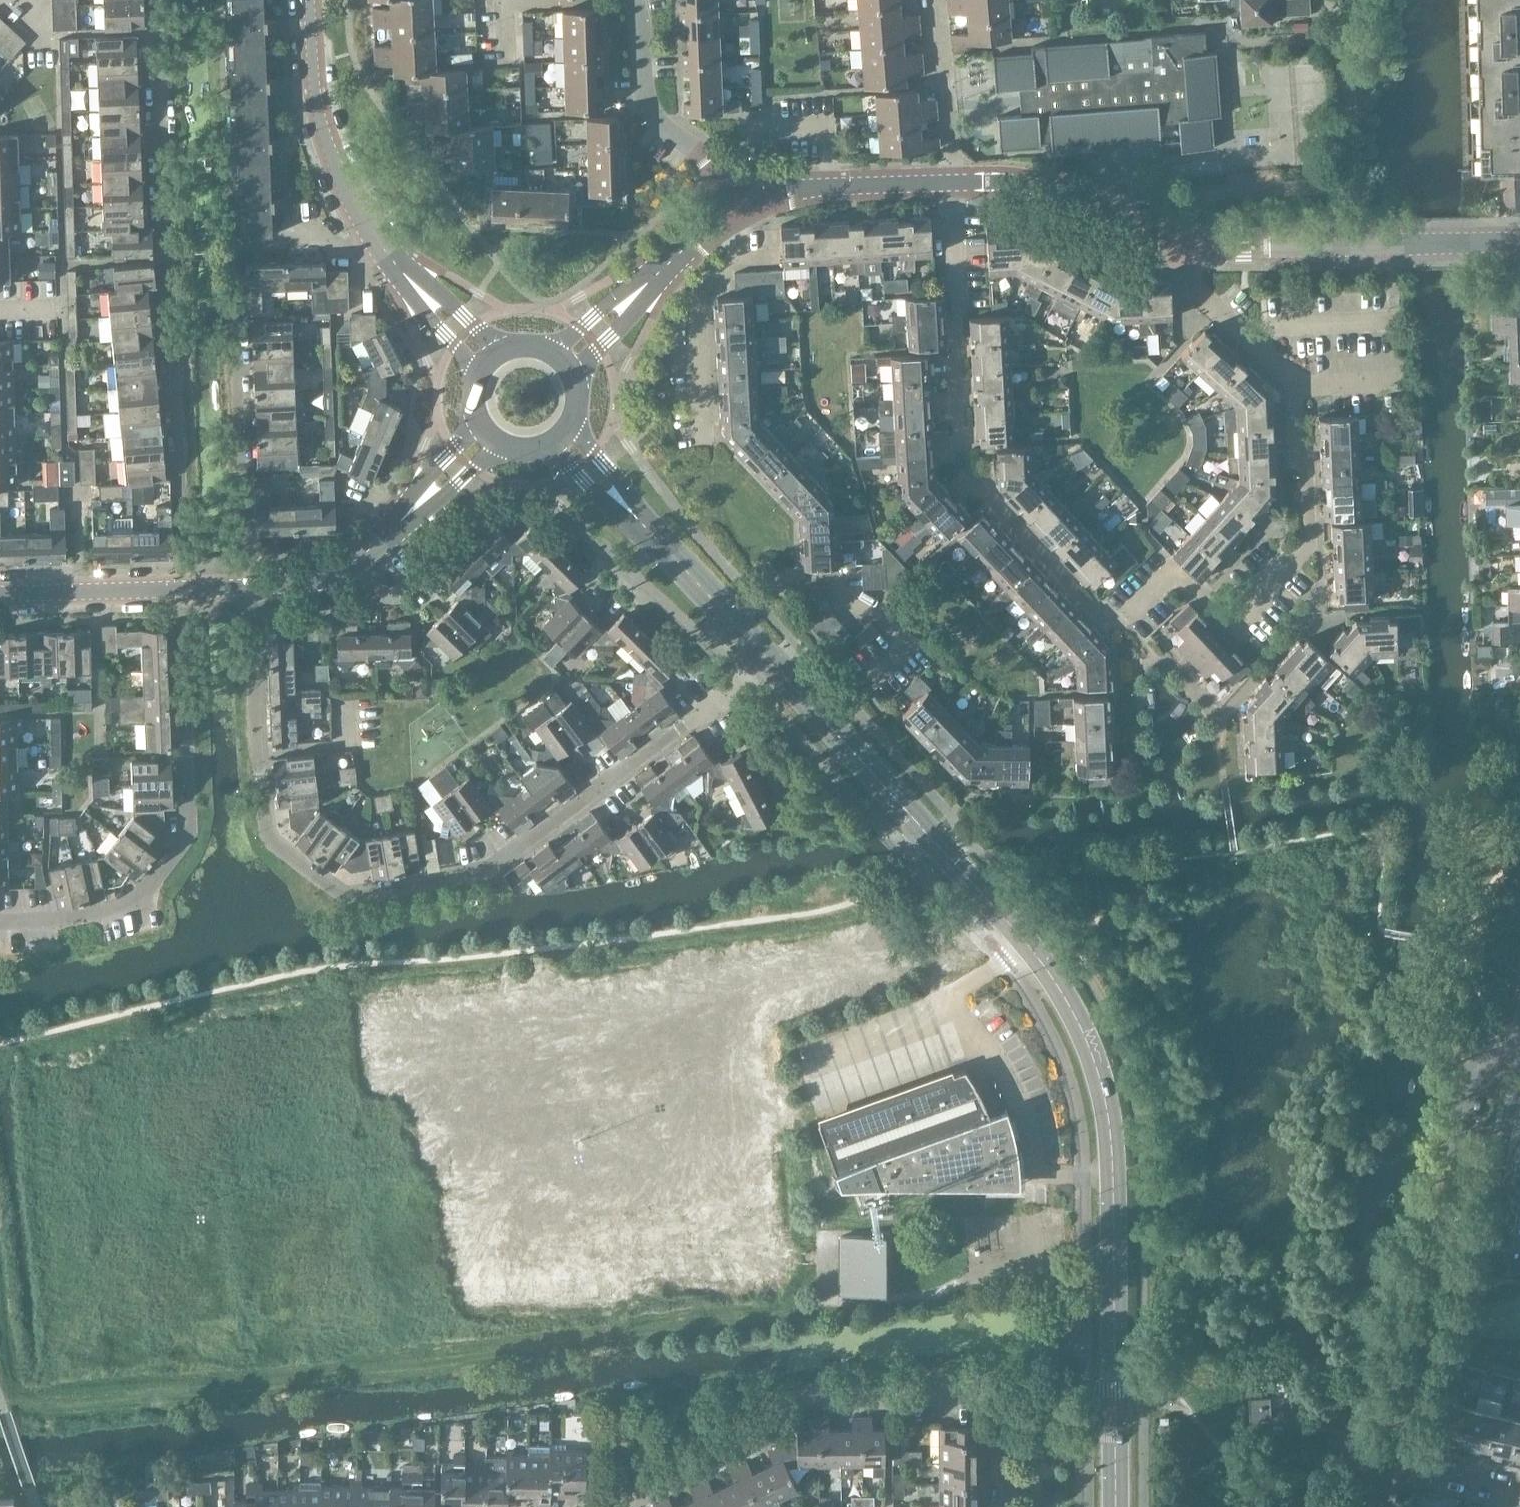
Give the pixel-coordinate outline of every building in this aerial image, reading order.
[(232,10),(228,10),(228,25),(277,24),(277,19),(264,19),(264,0),(231,0),(232,10)] [(391,6),(373,7),(373,17),(433,13),(432,0),(391,0),(391,6)] [(686,3),(681,3),(681,14),(718,12),(717,0),(686,0),(686,3)] [(858,8),(899,5),(899,0),(857,0),(858,8)] [(967,21),(1009,17),(1008,0),(995,0),(948,4),(949,13),(966,11),(967,21)] [(1241,14),(1240,0),(1228,0),(1228,14),(1241,14)] [(1310,14),(1309,0),(1240,0),(1241,14),(1241,25),(1271,23),(1271,16),(1310,14)] [(1474,170),(1518,169),(1519,202),(1519,0),(1469,0),(1474,170)] [(52,2),(53,16),(76,15),(76,2),(52,2)] [(105,28),(145,27),(144,2),(104,3),(105,28)] [(859,28),(919,23),(919,14),(900,15),(899,5),(858,8),(859,28)] [(601,9),(587,10),(563,10),(563,36),(593,35),(593,20),(601,20),(601,9)] [(687,24),(688,38),(719,37),(718,12),(681,14),(682,24),(687,24)] [(434,32),(433,13),(373,17),(374,26),(391,25),(392,35),(432,32),(434,32)] [(77,28),(76,15),(53,16),(53,29),(77,28)] [(0,17),(0,34),(9,25),(0,17)] [(967,21),(968,31),(950,33),(951,43),(1011,38),(1009,17),(967,21)] [(748,20),(749,35),(759,34),(758,19),(748,20)] [(523,21),(523,40),(532,39),(531,21),(523,21)] [(920,33),(919,23),(859,28),(861,48),(902,44),(901,35),(920,33)] [(277,28),(277,24),(228,25),(229,40),(233,40),(233,55),(266,54),(265,29),(277,28)] [(9,25),(0,34),(0,50),(1,50),(17,33),(9,25)] [(1106,40),(1031,46),(1032,53),(992,56),(995,88),(1019,86),(1021,114),(997,116),(1000,149),(1040,146),(1040,142),(1051,141),(1051,151),(1099,147),(1098,140),(1160,135),(1159,122),(1179,121),(1180,141),(1159,142),(1160,151),(1213,147),(1210,116),(1221,115),(1216,52),(1201,53),(1200,31),(1150,35),(1106,40)] [(434,32),(432,32),(392,35),(392,45),(375,46),(375,55),(435,52),(434,32)] [(9,59),(21,46),(26,41),(17,33),(1,50),(9,59)] [(750,53),(760,52),(759,34),(749,35),(750,53)] [(137,60),(136,35),(96,37),(97,62),(137,60)] [(593,49),(593,35),(563,36),(564,60),(602,59),(602,49),(593,49)] [(720,62),(719,37),(688,38),(688,52),(682,52),(683,63),(720,62)] [(59,39),(60,63),(69,63),(69,38),(59,39)] [(532,53),(532,39),(523,40),(524,54),(532,53)] [(861,48),(862,66),(922,61),(922,52),(903,54),(902,44),(861,48)] [(406,72),(436,71),(436,70),(435,52),(375,55),(376,64),(393,63),(394,74),(406,73),(406,72)] [(230,70),(230,85),(279,83),(279,78),(267,79),(266,54),(233,55),(234,70),(230,70)] [(564,60),(565,85),(595,84),(594,70),(602,69),(602,59),(564,60)] [(138,84),(137,60),(97,62),(98,86),(138,84)] [(904,71),(923,69),(922,61),(862,66),(864,86),(905,82),(904,71)] [(721,86),(720,62),(683,63),(683,74),(689,74),(690,87),(721,86)] [(70,87),(69,63),(60,63),(61,88),(70,87)] [(465,68),(436,70),(436,71),(406,72),(406,73),(406,81),(424,80),(424,91),(448,89),(467,89),(465,68)] [(752,85),(760,85),(760,69),(751,69),(752,85)] [(525,70),(525,86),(533,86),(533,70),(525,70)] [(267,89),(279,88),(279,83),(230,85),(231,100),(235,100),(236,115),(268,114),(267,89)] [(98,86),(99,110),(139,108),(138,84),(98,86)] [(595,98),(595,84),(565,85),(566,110),(603,109),(603,98),(595,98)] [(761,101),(760,85),(752,85),(752,101),(761,101)] [(525,86),(525,89),(526,103),(534,103),(533,86),(525,86)] [(684,113),(739,111),(738,100),(721,101),(721,86),(690,87),(690,100),(684,100),(684,113)] [(61,88),(61,111),(71,111),(70,87),(61,88)] [(467,108),(467,89),(448,89),(424,91),(425,100),(407,101),(408,111),(467,108)] [(875,93),(877,112),(937,107),(936,98),(917,99),(916,89),(875,93)] [(919,119),(938,117),(937,107),(877,112),(878,132),(920,129),(919,119)] [(140,132),(139,108),(99,110),(100,134),(140,132)] [(468,126),(467,108),(408,111),(408,120),(426,119),(426,130),(451,128),(468,126)] [(61,111),(62,135),(71,135),(71,111),(61,111)] [(269,139),(268,114),(236,115),(236,130),(232,130),(233,145),(281,143),(281,139),(269,139)] [(626,141),(626,130),(617,131),(617,116),(587,117),(587,142),(626,141)] [(551,143),(550,123),(520,124),(521,145),(534,144),(551,143)] [(433,139),(434,148),(494,145),(493,125),(468,126),(451,128),(451,138),(433,139)] [(920,139),(920,129),(878,132),(880,151),(940,146),(939,137),(920,139)] [(100,134),(101,158),(141,156),(140,132),(100,134)] [(0,135),(0,160),(18,159),(17,134),(0,135)] [(46,146),(55,145),(55,134),(46,134),(46,146)] [(72,159),(71,135),(62,135),(63,159),(72,159)] [(587,142),(588,167),(619,166),(618,152),(627,152),(626,141),(587,142)] [(238,160),(238,175),(270,174),(269,149),(282,148),(281,143),(233,145),(233,160),(238,160)] [(552,162),(551,143),(534,144),(534,163),(552,162)] [(453,167),(494,165),(494,145),(434,148),(434,157),(452,156),(453,167)] [(101,158),(102,182),(142,180),(141,156),(101,158)] [(18,159),(0,160),(0,184),(19,183),(18,159)] [(64,183),(73,183),(72,159),(63,159),(64,183)] [(600,192),(628,191),(628,180),(619,181),(619,166),(588,167),(589,193),(583,193),(583,202),(600,202),(600,192)] [(47,182),(57,182),(57,171),(47,171),(47,182)] [(234,190),(235,205),(284,203),(284,198),(271,199),(270,174),(238,175),(239,190),(234,190)] [(103,206),(143,204),(142,180),(102,182),(103,206)] [(57,194),(57,182),(47,182),(47,185),(48,185),(48,194),(57,194)] [(20,207),(19,183),(0,184),(0,208),(20,207)] [(64,183),(65,207),(73,207),(73,183),(64,183)] [(492,217),(507,217),(507,225),(517,225),(518,187),(493,185),(492,217)] [(543,188),(518,187),(517,225),(527,226),(528,218),(542,219),(543,188)] [(568,189),(543,188),(542,219),(556,220),(556,227),(567,227),(568,189)] [(272,209),(284,208),(284,203),(235,205),(236,220),(240,220),(240,236),(273,234),(272,209)] [(104,231),(112,230),(144,227),(143,204),(103,206),(104,231)] [(20,207),(0,208),(0,232),(9,232),(21,232),(20,207)] [(74,231),(73,207),(65,207),(65,231),(74,231)] [(929,215),(911,216),(911,220),(904,220),(907,270),(915,269),(914,255),(932,254),(929,215)] [(897,217),(879,218),(882,257),(899,256),(900,270),(907,270),(904,220),(898,221),(897,217)] [(865,258),(882,257),(879,218),(861,219),(861,223),(855,223),(858,273),(866,272),(865,258)] [(49,220),(49,231),(58,230),(58,220),(49,220)] [(850,273),(858,273),(855,223),(848,224),(848,220),(830,221),(833,260),(850,259),(850,273)] [(812,226),(806,226),(809,276),(816,275),(815,261),(833,260),(830,221),(812,222),(812,226)] [(799,227),(799,223),(780,224),(784,277),(809,276),(806,226),(799,227)] [(152,226),(148,227),(144,227),(112,230),(113,254),(153,253),(152,226)] [(58,230),(49,231),(49,243),(59,242),(58,230)] [(75,256),(74,231),(65,231),(66,256),(75,256)] [(9,255),(9,232),(0,232),(0,256),(9,255)] [(996,272),(1013,271),(1030,239),(1029,239),(1022,235),(1013,236),(1013,232),(994,233),(994,237),(987,237),(989,286),(997,286),(996,272)] [(1029,239),(1030,239),(1013,271),(1029,279),(1023,291),(1029,295),(1052,251),(1046,248),(1048,245),(1031,236),(1029,239)] [(1042,286),(1058,293),(1075,259),(1059,251),(1058,254),(1052,251),(1029,295),(1036,298),(1042,286)] [(10,280),(9,255),(0,256),(0,280),(10,280)] [(1090,270),(1092,267),(1075,259),(1058,293),(1073,301),(1067,314),(1073,317),(1096,273),(1090,270)] [(346,310),(349,307),(348,295),(326,296),(326,283),(325,270),(325,261),(285,262),(286,288),(311,287),(312,312),(346,310)] [(156,288),(154,262),(114,266),(116,290),(116,291),(148,289),(156,288)] [(261,289),(286,288),(285,262),(246,264),(247,314),(262,313),(261,289)] [(325,270),(326,283),(348,282),(347,269),(325,270)] [(784,293),(783,269),(771,270),(772,294),(784,293)] [(66,270),(67,294),(76,294),(75,270),(66,270)] [(766,294),(772,294),(771,270),(759,271),(760,294),(766,294)] [(735,272),(736,295),(748,295),(747,271),(735,272)] [(759,271),(747,271),(748,295),(760,294),(759,271)] [(1104,313),(1104,312),(1120,281),(1103,273),(1102,276),(1096,273),(1073,317),(1080,321),(1087,308),(1103,316),(1104,313)] [(1151,283),(1144,283),(1147,333),(1155,332),(1154,318),(1172,317),(1169,278),(1151,279),(1151,283)] [(1138,280),(1120,281),(1104,312),(1104,313),(1103,316),(1112,321),(1139,319),(1139,333),(1147,333),(1144,283),(1138,284),(1138,280)] [(326,283),(326,296),(348,295),(348,282),(326,283)] [(108,290),(110,315),(150,311),(148,289),(116,291),(116,290),(108,290)] [(68,318),(77,318),(76,294),(67,294),(68,318)] [(753,320),(768,319),(766,294),(760,294),(748,295),(736,295),(717,297),(717,304),(714,304),(715,322),(753,320)] [(944,294),(905,296),(906,314),(892,315),(892,322),(942,319),(941,313),(945,312),(944,294)] [(1494,311),(1495,329),(1511,329),(1511,330),(1505,330),(1506,344),(1512,344),(1512,345),(1519,345),(1519,310),(1494,311)] [(153,335),(150,311),(110,315),(113,339),(153,335)] [(376,332),(375,312),(351,313),(349,316),(350,339),(362,339),(373,362),(361,368),(368,381),(368,386),(386,386),(386,373),(403,364),(385,328),(376,332)] [(974,342),(1023,340),(1023,332),(1008,333),(1008,315),(969,317),(970,336),(974,336),(974,342)] [(77,335),(77,318),(68,318),(68,335),(77,335)] [(252,320),(253,345),(293,343),(292,318),(252,320)] [(942,326),(942,319),(892,322),(893,330),(907,329),(908,347),(947,344),(946,326),(942,326)] [(754,337),(753,320),(715,322),(716,340),(719,339),(720,346),(769,343),(777,343),(786,343),(786,335),(754,337)] [(321,326),(322,342),(331,342),(330,325),(321,326)] [(1199,372),(1225,343),(1211,331),(1209,333),(1204,329),(1180,355),(1199,372)] [(113,339),(115,363),(155,359),(153,335),(113,339)] [(13,364),(12,340),(0,340),(0,365),(13,364)] [(971,349),(972,367),(1010,365),(1009,348),(1024,347),(1023,340),(974,342),(974,349),(971,349)] [(74,366),(74,350),(76,342),(67,343),(65,351),(65,367),(74,366)] [(322,342),(323,366),(332,366),(331,342),(322,342)] [(294,367),(293,343),(253,345),(254,369),(294,367)] [(786,343),(777,343),(769,343),(720,346),(720,353),(717,354),(718,371),(756,369),(755,352),(770,351),(778,351),(787,350),(786,343)] [(1238,355),(1225,343),(1199,372),(1217,389),(1241,362),(1236,358),(1238,355)] [(1512,345),(1512,362),(1519,362),(1519,345),(1512,345)] [(891,363),(892,381),(931,379),(930,361),(926,361),(926,353),(876,356),(877,364),(891,363)] [(117,387),(157,383),(155,359),(115,363),(117,387)] [(1260,380),(1262,377),(1248,364),(1246,367),(1241,362),(1217,389),(1235,405),(1270,404),(1270,403),(1270,389),(1260,380)] [(14,388),(13,364),(0,365),(0,389),(14,388)] [(976,385),(977,392),(1026,389),(1025,381),(1011,382),(1010,365),(972,367),(973,385),(976,385)] [(65,367),(66,390),(75,390),(74,366),(65,367)] [(324,390),(333,390),(332,366),(323,366),(324,390)] [(255,393),(295,391),(294,367),(254,369),(255,393)] [(722,389),(723,396),(772,393),(787,392),(787,384),(757,386),(756,369),(718,371),(719,389),(722,389)] [(48,376),(49,387),(59,387),(58,375),(48,376)] [(932,396),(931,379),(892,381),(893,398),(878,398),(879,406),(928,403),(928,396),(932,396)] [(117,387),(119,411),(159,407),(157,383),(117,387)] [(1166,396),(1172,401),(1182,390),(1176,385),(1166,396)] [(386,400),(386,386),(368,386),(368,392),(361,406),(374,411),(364,434),(386,444),(402,407),(386,400)] [(59,399),(59,387),(49,387),(50,400),(59,399)] [(0,389),(0,413),(14,412),(14,388),(0,389)] [(973,398),(974,416),(1013,414),(1012,397),(1026,396),(1026,389),(977,392),(977,398),(973,398)] [(67,415),(76,414),(75,390),(66,390),(67,415)] [(334,414),(333,390),(324,390),(325,414),(334,414)] [(1188,395),(1182,390),(1172,401),(1178,406),(1188,395)] [(296,415),(295,391),(255,393),(256,417),(296,415)] [(734,442),(759,418),(758,401),(772,400),(772,393),(723,396),(723,403),(720,403),(721,421),(724,421),(725,432),(734,442)] [(933,428),(933,426),(932,410),(929,410),(928,403),(879,406),(879,414),(894,413),(895,430),(933,428)] [(1274,403),(1270,403),(1270,404),(1235,405),(1237,430),(1272,428),(1271,422),(1275,421),(1274,403)] [(162,431),(159,407),(119,411),(122,435),(162,431)] [(1202,418),(1199,411),(1186,417),(1189,424),(1202,418)] [(15,436),(14,412),(0,413),(0,437),(15,436)] [(77,438),(76,414),(67,415),(68,439),(77,438)] [(335,438),(334,414),(325,414),(326,438),(335,438)] [(975,435),(979,434),(980,441),(1029,439),(1028,431),(1014,432),(1013,414),(974,416),(975,435)] [(1370,426),(1397,436),(1401,424),(1375,414),(1370,426)] [(256,417),(257,441),(297,439),(296,415),(256,417)] [(1372,432),(1358,433),(1357,415),(1318,417),(1319,435),(1323,435),(1323,442),(1373,440),(1372,432)] [(793,454),(781,442),(802,423),(796,417),(787,426),(751,460),(755,465),(753,468),(765,481),(793,454)] [(771,431),(759,418),(734,442),(731,444),(743,457),(746,455),(751,460),(787,426),(781,421),(771,431)] [(1205,425),(1202,418),(1189,424),(1192,431),(1205,425)] [(51,422),(51,435),(60,435),(60,422),(51,422)] [(1192,431),(1192,438),(1205,435),(1205,425),(1192,431)] [(855,457),(882,455),(931,453),(931,446),(934,445),(933,428),(895,430),(895,447),(855,449),(855,456),(855,457)] [(1227,455),(1238,455),(1277,452),(1276,434),(1272,435),(1272,428),(1237,430),(1226,431),(1227,455)] [(164,455),(162,431),(122,435),(124,459),(164,455)] [(353,457),(341,452),(336,463),(318,464),(319,474),(334,473),(337,466),(371,480),(386,444),(364,434),(353,457)] [(61,447),(60,435),(51,435),(51,447),(61,447)] [(1192,438),(1193,443),(1206,448),(1205,435),(1192,438)] [(16,460),(22,460),(22,450),(16,450),(15,436),(0,437),(0,461),(16,460)] [(326,455),(335,455),(335,438),(326,438),(326,455)] [(298,464),(297,439),(257,441),(258,466),(298,464)] [(1320,449),(1321,467),(1360,465),(1359,448),(1373,447),(1373,440),(1323,442),(1324,449),(1320,449)] [(1046,452),(1045,444),(996,446),(996,454),(993,454),(994,473),(998,473),(1032,470),(1031,453),(1046,452)] [(79,448),(80,460),(95,460),(94,448),(79,448)] [(1084,449),(1071,455),(1077,468),(1092,459),(1084,449)] [(805,467),(793,454),(765,481),(777,494),(779,492),(784,497),(820,462),(828,455),(823,450),(805,467)] [(1186,463),(1190,465),(1199,468),(1204,455),(1190,451),(1186,463)] [(1228,472),(1239,471),(1239,480),(1274,477),(1274,471),(1278,470),(1277,452),(1238,455),(1227,455),(1228,472)] [(910,501),(936,477),(935,459),(931,460),(931,453),(882,455),(855,457),(859,468),(883,467),(883,463),(896,462),(897,480),(901,480),(901,492),(910,501)] [(126,484),(166,480),(164,455),(124,459),(126,484)] [(16,460),(0,461),(0,486),(17,485),(16,460)] [(59,460),(60,484),(75,484),(74,460),(59,460)] [(95,460),(80,460),(80,483),(96,483),(95,460)] [(784,497),(789,502),(786,504),(798,517),(834,515),(834,514),(833,502),(825,493),(827,491),(815,478),(826,468),(820,462),(784,497)] [(1372,475),(1400,473),(1399,462),(1371,465),(1372,475)] [(1325,484),(1326,491),(1375,489),(1375,481),(1360,482),(1360,465),(1321,467),(1322,484),(1325,484)] [(123,483),(123,468),(110,469),(110,483),(123,483)] [(1179,468),(1174,473),(1184,483),(1189,478),(1179,468)] [(998,485),(1007,494),(1032,470),(998,473),(998,485)] [(1044,483),(1032,470),(1007,494),(1004,496),(1017,510),(1019,507),(1024,512),(1059,478),(1054,473),(1044,483)] [(1174,473),(1168,479),(1164,483),(1175,493),(1184,483),(1174,473)] [(948,490),(936,477),(910,501),(907,503),(919,516),(909,526),(914,531),(950,497),(945,492),(948,490)] [(1274,477),(1239,480),(1265,502),(1275,492),(1274,477)] [(320,504),(295,505),(296,530),(336,528),(334,478),(319,479),(320,504)] [(1026,519),(1038,533),(1066,506),(1054,494),(1065,484),(1059,478),(1024,512),(1028,517),(1026,519)] [(1374,479),(1375,481),(1375,489),(1387,489),(1387,478),(1374,479)] [(1265,502),(1239,480),(1222,498),(1248,521),(1253,516),(1255,519),(1268,505),(1265,502)] [(270,506),(269,481),(254,482),(256,532),(296,530),(295,505),(270,506)] [(155,499),(154,482),(132,483),(133,501),(155,499)] [(58,499),(58,484),(33,485),(33,500),(58,499)] [(123,484),(99,485),(99,500),(123,499),(123,484)] [(1487,489),(1487,504),(1519,503),(1519,488),(1487,489)] [(1160,489),(1149,500),(1160,509),(1161,509),(1170,498),(1160,489)] [(1326,498),(1322,498),(1323,516),(1362,515),(1361,497),(1375,497),(1375,489),(1326,491),(1326,498)] [(8,490),(0,490),(0,505),(9,505),(8,490)] [(1105,493),(1088,509),(1093,514),(1110,499),(1105,493)] [(942,540),(970,513),(958,500),(955,502),(950,497),(914,531),(920,537),(930,527),(942,540)] [(1222,498),(1206,516),(1234,542),(1246,529),(1244,526),(1248,521),(1222,498)] [(1150,521),(1153,523),(1164,511),(1161,509),(1160,509),(1149,500),(1146,504),(1148,523),(1150,521)] [(1424,501),(1408,502),(1409,515),(1424,515),(1424,501)] [(1508,505),(1508,522),(1519,522),(1519,504),(1508,505)] [(157,530),(133,530),(133,556),(173,555),(172,505),(157,505),(157,530)] [(107,506),(100,507),(92,507),(94,557),(133,556),(133,530),(132,517),(107,517),(107,506)] [(1093,514),(1088,509),(1078,519),(1066,506),(1038,533),(1050,546),(1053,544),(1057,548),(1093,514)] [(50,533),(25,533),(26,559),(66,558),(64,508),(59,508),(50,508),(50,533)] [(25,533),(1,534),(0,513),(0,560),(26,559),(25,533)] [(950,578),(961,568),(1002,529),(991,517),(988,519),(982,513),(957,537),(971,553),(958,565),(956,563),(945,573),(950,578)] [(837,514),(834,514),(834,515),(798,517),(799,535),(802,534),(803,541),(853,539),(852,531),(838,532),(837,514)] [(1099,520),(1093,514),(1057,548),(1062,553),(1059,555),(1072,569),(1100,542),(1088,530),(1099,520)] [(1206,516),(1189,534),(1215,558),(1219,553),(1222,555),(1234,542),(1206,516)] [(1336,547),(1386,545),(1385,538),(1371,538),(1370,521),(1331,522),(1332,540),(1336,540),(1336,547)] [(558,549),(532,523),(516,540),(513,540),(513,554),(523,554),(523,561),(535,573),(543,565),(558,549)] [(493,524),(467,550),(484,565),(495,553),(513,554),(513,540),(509,540),(493,524)] [(1002,529),(961,568),(969,577),(982,564),(991,574),(1016,550),(1011,544),(1014,541),(1002,529)] [(1201,579),(1213,565),(1211,563),(1215,558),(1189,534),(1172,553),(1201,579)] [(863,538),(853,539),(803,541),(803,548),(800,548),(801,566),(840,564),(854,564),(853,546),(860,546),(860,543),(863,543),(863,538)] [(1100,542),(1072,569),(1084,582),(1087,580),(1092,585),(1110,568),(1119,577),(1136,561),(1127,551),(1122,545),(1112,555),(1100,542)] [(1386,553),(1386,545),(1336,547),(1336,554),(1333,554),(1334,572),(1372,570),(1372,553),(1386,553)] [(585,574),(558,549),(543,565),(555,577),(555,595),(568,594),(569,591),(585,574)] [(458,592),(458,595),(484,595),(484,586),(472,586),(472,578),(484,565),(467,550),(442,576),(449,583),(458,592)] [(1005,589),(998,595),(1001,598),(1036,565),(1025,553),(1022,555),(1016,550),(991,574),(1005,589)] [(862,564),(862,576),(886,575),(885,563),(862,564)] [(1001,598),(1004,601),(1011,595),(1025,610),(1050,585),(1045,580),(1047,577),(1036,565),(1001,598)] [(1387,587),(1373,588),(1372,570),(1334,572),(1335,590),(1338,590),(1338,597),(1388,595),(1387,587)] [(887,587),(886,575),(862,576),(863,588),(887,587)] [(1032,631),(1038,637),(1045,630),(1042,627),(1070,601),(1058,589),(1056,591),(1050,585),(1025,610),(1039,624),(1032,631)] [(806,586),(806,598),(830,598),(830,586),(806,586)] [(1510,589),(1510,606),(1519,606),(1519,589),(1510,589)] [(543,625),(559,640),(584,613),(568,598),(568,594),(555,595),(555,612),(543,625)] [(492,632),(484,625),(472,613),(472,604),(484,604),(484,595),(458,595),(458,599),(442,615),(469,641),(476,648),(492,632)] [(1001,598),(998,595),(992,601),(995,604),(997,607),(1004,601),(1001,598)] [(806,598),(805,619),(829,610),(830,598),(806,598)] [(1070,601),(1042,627),(1045,630),(1059,645),(1084,621),(1079,615),(1081,613),(1070,601)] [(1206,620),(1197,611),(1189,602),(1169,621),(1185,638),(1178,645),(1192,661),(1216,638),(1202,624),(1206,620)] [(1510,606),(1511,622),(1495,623),(1495,640),(1519,639),(1519,606),(1510,606)] [(819,634),(837,619),(829,610),(805,619),(819,634)] [(587,643),(603,643),(604,629),(600,629),(584,613),(559,640),(553,646),(552,646),(542,655),(552,665),(568,649),(574,656),(587,643)] [(608,629),(604,629),(603,643),(622,643),(634,655),(650,638),(624,613),(608,629)] [(1369,616),(1369,620),(1371,654),(1397,653),(1396,631),(1422,629),(1421,613),(1395,614),(1395,618),(1388,619),(1388,615),(1369,616)] [(453,657),(469,641),(442,615),(427,631),(423,631),(423,645),(441,645),(453,657)] [(819,634),(827,643),(845,628),(837,619),(819,634)] [(1333,644),(1328,649),(1364,682),(1370,677),(1359,667),(1371,654),(1369,620),(1355,620),(1346,630),(1343,628),(1331,642),(1333,644)] [(411,655),(410,621),(390,622),(390,633),(374,633),(375,656),(375,666),(390,666),(396,659),(404,668),(414,658),(411,655)] [(878,631),(871,621),(853,637),(861,646),(878,631)] [(1065,664),(1066,667),(1110,648),(1101,640),(1104,637),(1092,625),(1089,627),(1084,621),(1059,645),(1074,660),(1065,664)] [(318,638),(318,623),(268,625),(269,665),(295,664),(294,639),(318,638)] [(358,656),(375,656),(374,633),(358,633),(357,623),(337,623),(338,657),(335,659),(345,669),(358,656)] [(141,644),(142,669),(168,668),(166,628),(116,630),(116,624),(102,625),(103,652),(117,651),(117,645),(141,644)] [(853,637),(845,628),(827,643),(835,653),(853,637)] [(41,632),(43,672),(43,685),(52,685),(51,672),(67,671),(65,631),(41,632)] [(90,631),(65,631),(67,671),(92,671),(90,631)] [(1038,637),(1032,631),(1025,637),(1031,643),(1038,637)] [(41,632),(17,633),(19,673),(43,672),(41,632)] [(0,633),(0,674),(19,673),(17,633),(0,633)] [(645,682),(645,683),(660,684),(660,680),(676,664),(650,638),(634,655),(646,666),(646,670),(633,672),(632,681),(645,682)] [(1229,652),(1216,638),(1192,661),(1206,676),(1214,668),(1222,677),(1224,675),(1232,683),(1250,667),(1233,649),(1229,652)] [(1326,690),(1338,677),(1343,671),(1306,638),(1302,643),(1299,641),(1287,654),(1315,680),(1326,690)] [(595,656),(604,657),(603,644),(595,644),(595,656)] [(604,657),(613,657),(613,644),(603,644),(604,657)] [(1115,678),(1114,661),(1110,661),(1110,648),(1066,667),(1068,671),(1076,668),(1077,688),(1112,686),(1111,678),(1115,678)] [(1277,670),(1273,675),(1309,708),(1314,702),(1304,693),(1315,680),(1287,654),(1274,667),(1277,670)] [(271,704),(321,702),(331,701),(330,697),(326,695),(321,695),(320,688),(295,689),(295,664),(269,665),(271,704)] [(1059,675),(1068,671),(1065,664),(1057,667),(1059,675)] [(104,696),(104,708),(104,709),(119,709),(169,707),(168,668),(142,669),(143,694),(104,696)] [(915,701),(928,689),(931,687),(919,675),(903,689),(915,701)] [(1253,691),(1256,693),(1281,717),(1293,704),(1304,714),(1309,708),(1273,675),(1268,680),(1266,677),(1253,691)] [(643,728),(656,718),(663,726),(679,714),(659,688),(660,684),(645,683),(637,682),(636,695),(644,695),(643,699),(630,710),(643,728)] [(905,722),(917,735),(945,708),(928,689),(915,701),(902,714),(907,719),(905,722)] [(1246,718),(1281,717),(1256,693),(1246,704),(1246,718)] [(1073,705),(1074,722),(1113,720),(1112,703),(1108,703),(1108,695),(1058,697),(1059,705),(1073,705)] [(92,700),(67,701),(68,710),(93,709),(92,700)] [(571,700),(553,714),(575,743),(593,730),(597,731),(598,717),(600,706),(591,704),(590,716),(582,714),(571,700)] [(44,711),(68,710),(67,701),(43,702),(44,711)] [(321,715),(321,710),(331,710),(331,701),(321,702),(271,704),(272,743),(298,742),(297,716),(321,715)] [(546,741),(543,758),(557,760),(558,756),(575,743),(553,714),(544,701),(522,717),(532,730),(536,727),(546,741)] [(0,703),(0,712),(20,712),(20,711),(19,702),(0,703)] [(19,702),(20,711),(20,712),(44,711),(43,702),(19,702)] [(951,702),(945,708),(917,735),(929,747),(932,745),(937,750),(972,716),(967,710),(963,714),(951,702)] [(171,747),(169,707),(119,709),(120,723),(145,722),(146,748),(171,747)] [(630,737),(643,728),(630,710),(616,720),(598,717),(597,731),(600,731),(620,758),(637,746),(630,737)] [(952,771),(954,768),(979,743),(968,731),(978,721),(972,716),(937,750),(941,755),(939,757),(952,771)] [(1282,734),(1281,717),(1246,718),(1243,718),(1244,736),(1247,736),(1248,743),(1297,741),(1297,733),(1282,734)] [(17,743),(17,732),(20,732),(22,730),(22,718),(0,719),(0,744),(17,743)] [(51,742),(60,742),(60,718),(51,718),(51,742)] [(1113,738),(1113,720),(1074,722),(1075,739),(1060,739),(1061,747),(1110,745),(1110,738),(1113,738)] [(509,735),(501,725),(489,734),(496,744),(509,735)] [(979,743),(954,768),(963,778),(978,778),(977,782),(996,782),(996,779),(1003,779),(1004,729),(996,729),(996,743),(979,743)] [(1012,730),(1004,729),(1003,779),(1010,779),(1010,782),(1028,782),(1029,744),(1011,744),(1012,730)] [(683,754),(670,764),(684,782),(697,772),(706,774),(704,782),(712,784),(713,776),(717,761),(713,761),(693,734),(677,746),(683,754)] [(1248,743),(1248,749),(1244,749),(1245,768),(1284,766),(1283,749),(1297,748),(1297,741),(1248,743)] [(61,754),(60,742),(51,742),(52,754),(61,754)] [(17,743),(0,744),(0,767),(18,767),(17,743)] [(1110,745),(1061,747),(1061,755),(1075,754),(1076,772),(1088,771),(1088,784),(1099,784),(1099,787),(1113,786),(1116,783),(1115,774),(1112,774),(1112,770),(1115,770),(1114,752),(1110,752),(1110,745)] [(323,752),(313,753),(273,758),(276,783),(316,778),(314,764),(325,763),(323,752)] [(730,780),(737,795),(757,784),(741,752),(720,762),(717,761),(713,776),(730,780)] [(172,783),(171,758),(131,759),(132,784),(172,783)] [(519,774),(527,786),(541,804),(554,794),(560,803),(576,791),(556,764),(557,760),(543,758),(543,763),(536,762),(519,774)] [(690,791),(684,782),(670,764),(657,774),(651,765),(635,777),(655,804),(654,808),(668,810),(670,792),(677,801),(690,791)] [(498,784),(489,783),(488,792),(479,791),(468,776),(459,783),(446,765),(437,771),(473,819),(491,806),(494,807),(496,793),(498,784)] [(338,768),(339,776),(355,774),(354,766),(338,768)] [(6,792),(18,791),(18,767),(0,767),(0,792),(6,792)] [(455,833),(473,819),(437,771),(429,778),(442,796),(433,803),(443,817),(441,835),(455,837),(455,833)] [(355,774),(339,776),(340,785),(356,783),(355,774)] [(92,777),(93,786),(109,785),(109,777),(92,777)] [(318,803),(316,778),(276,783),(279,807),(288,806),(318,803)] [(52,780),(52,791),(62,791),(61,780),(52,780)] [(173,808),(172,783),(132,784),(133,809),(164,808),(173,808)] [(736,815),(745,810),(740,827),(753,831),(754,827),(774,817),(757,784),(737,795),(728,799),(736,815)] [(93,786),(93,795),(110,794),(109,785),(93,786)] [(528,813),(541,804),(527,786),(514,796),(496,793),(494,807),(498,807),(518,834),(534,822),(528,813)] [(62,791),(52,791),(53,804),(62,804),(62,791)] [(390,792),(382,794),(385,810),(394,808),(390,792)] [(377,811),(385,810),(382,794),(374,795),(377,811)] [(335,810),(332,809),(328,811),(326,814),(319,809),(318,803),(288,806),(291,826),(301,833),(295,841),(315,856),(339,824),(341,822),(341,817),(340,813),(335,810)] [(134,815),(119,835),(150,860),(166,840),(158,834),(165,826),(164,808),(133,809),(134,815)] [(680,812),(668,810),(654,808),(653,812),(636,825),(658,854),(659,853),(663,857),(667,857),(672,856),(674,852),(675,847),(673,843),(676,841),(665,827),(666,824),(675,825),(684,818),(680,812)] [(581,831),(568,840),(581,859),(595,849),(612,851),(614,838),(611,837),(591,810),(574,822),(581,831)] [(35,826),(44,826),(44,815),(35,814),(35,826)] [(67,817),(58,817),(58,834),(67,834),(67,817)] [(75,817),(67,817),(67,834),(76,833),(75,817)] [(341,863),(351,871),(359,839),(339,824),(315,856),(335,871),(341,863)] [(640,868),(658,854),(636,825),(618,838),(614,838),(612,851),(630,854),(640,868)] [(414,828),(389,833),(397,872),(421,868),(414,828)] [(351,871),(370,867),(372,877),(397,872),(389,833),(365,837),(365,838),(359,839),(351,871)] [(103,855),(98,856),(104,886),(121,883),(127,874),(135,880),(150,860),(119,835),(103,855)] [(8,863),(20,863),(20,852),(8,852),(8,839),(0,839),(0,863),(8,863)] [(530,868),(524,860),(514,867),(522,877),(530,870),(546,891),(565,889),(568,869),(581,859),(568,840),(555,850),(548,842),(532,854),(538,862),(530,868)] [(444,846),(427,849),(430,869),(447,866),(444,846)] [(106,895),(104,886),(98,856),(73,861),(81,901),(106,895)] [(81,901),(73,861),(48,867),(57,906),(81,901)] [(9,888),(8,863),(0,863),(0,888),(9,888)] [(954,1072),(817,1122),(835,1171),(840,1185),(1001,1185),(1019,1185),(1018,1163),(1016,1147),(1014,1135),(1010,1120),(1007,1110),(990,1116),(989,1115),(979,1091),(964,1069),(954,1072)] [(1513,1139),(1509,1163),(1519,1165),(1519,1140),(1513,1139)] [(840,1235),(840,1242),(840,1294),(886,1294),(885,1235),(840,1235)] [(1466,1374),(1484,1379),(1486,1369),(1468,1365),(1466,1374)] [(1508,1385),(1510,1376),(1511,1376),(1493,1371),(1491,1380),(1508,1385)] [(1251,1419),(1273,1418),(1272,1397),(1250,1398),(1251,1419)] [(1468,1443),(1476,1409),(1452,1403),(1444,1437),(1468,1443)] [(1501,1415),(1476,1409),(1468,1443),(1492,1449),(1501,1415)] [(1501,1415),(1492,1449),(1516,1455),(1519,1441),(1519,1420),(1501,1415)] [(852,1462),(862,1462),(861,1416),(851,1416),(852,1428),(840,1428),(840,1462),(841,1476),(853,1476),(852,1462)] [(871,1416),(861,1416),(862,1462),(873,1461),(873,1475),(884,1475),(884,1461),(884,1428),(872,1428),(871,1416)] [(796,1429),(796,1438),(778,1447),(787,1467),(797,1462),(819,1462),(818,1417),(808,1417),(808,1429),(796,1429)] [(828,1417),(818,1417),(819,1462),(840,1462),(840,1428),(828,1429),(828,1417)] [(985,1427),(939,1427),(940,1463),(974,1463),(986,1463),(985,1427)] [(550,1444),(550,1445),(549,1450),(550,1495),(572,1496),(572,1483),(585,1484),(585,1450),(565,1449),(565,1444),(550,1444)] [(550,1505),(550,1495),(549,1450),(550,1445),(528,1445),(528,1455),(528,1489),(540,1490),(539,1505),(550,1505)] [(773,1462),(763,1467),(777,1497),(797,1488),(787,1467),(778,1447),(768,1451),(773,1462)] [(506,1449),(506,1457),(506,1470),(506,1504),(516,1505),(516,1489),(528,1489),(528,1455),(513,1455),(513,1450),(506,1449)] [(905,1462),(905,1451),(893,1451),(893,1463),(905,1462)] [(463,1504),(464,1469),(464,1454),(454,1454),(454,1464),(441,1464),(441,1506),(451,1506),(451,1503),(463,1504)] [(506,1457),(485,1457),(485,1465),(484,1506),(494,1506),(494,1504),(506,1504),(506,1470),(506,1457)] [(777,1497),(763,1467),(752,1472),(747,1461),(738,1465),(757,1506),(767,1501),(770,1506),(779,1506),(781,1506),(777,1497)] [(940,1463),(940,1484),(986,1484),(986,1473),(974,1473),(974,1463),(940,1463)] [(464,1469),(463,1504),(475,1504),(475,1506),(484,1506),(485,1465),(479,1464),(479,1470),(464,1469)] [(412,1471),(412,1465),(402,1465),(402,1471),(402,1486),(390,1486),(390,1506),(412,1506),(412,1471)] [(412,1465),(412,1471),(412,1506),(434,1506),(434,1487),(434,1476),(422,1476),(422,1471),(422,1465),(412,1465)] [(723,1485),(734,1506),(755,1506),(757,1506),(738,1465),(729,1469),(734,1480),(723,1485)] [(892,1473),(892,1484),(904,1484),(903,1472),(892,1473)] [(723,1485),(713,1490),(708,1479),(699,1484),(710,1506),(734,1506),(723,1485)] [(320,1506),(355,1506),(356,1480),(350,1480),(350,1485),(321,1485),(320,1485),(320,1490),(320,1506)] [(356,1480),(355,1506),(390,1506),(390,1486),(361,1485),(361,1480),(356,1480)] [(211,1481),(199,1482),(200,1493),(211,1493),(211,1481)] [(320,1490),(320,1485),(321,1485),(321,1481),(299,1481),(299,1484),(299,1506),(320,1506),(320,1490)] [(200,1493),(199,1482),(187,1482),(188,1494),(200,1493)] [(256,1483),(246,1483),(246,1499),(234,1499),(234,1506),(255,1506),(256,1483)] [(255,1506),(277,1506),(277,1489),(262,1489),(262,1484),(256,1483),(255,1506)] [(277,1489),(277,1506),(299,1506),(299,1484),(293,1484),(293,1489),(277,1489)] [(684,1503),(686,1506),(710,1506),(699,1484),(690,1488),(695,1498),(684,1503)] [(904,1484),(892,1484),(892,1496),(904,1496),(904,1484)] [(986,1494),(986,1484),(940,1484),(940,1506),(975,1505),(974,1495),(986,1494)] [(167,1487),(156,1488),(157,1499),(168,1498),(167,1487)] [(156,1488),(144,1489),(145,1500),(157,1499),(156,1488)] [(819,1506),(831,1506),(831,1496),(819,1496),(819,1506)] [(862,1496),(851,1496),(851,1506),(863,1506),(862,1496)] [(862,1496),(863,1506),(874,1506),(874,1496),(862,1496)] [(669,1497),(660,1502),(662,1506),(673,1506),(669,1497)] [(14,1498),(0,1499),(0,1506),(14,1506),(14,1498)]
